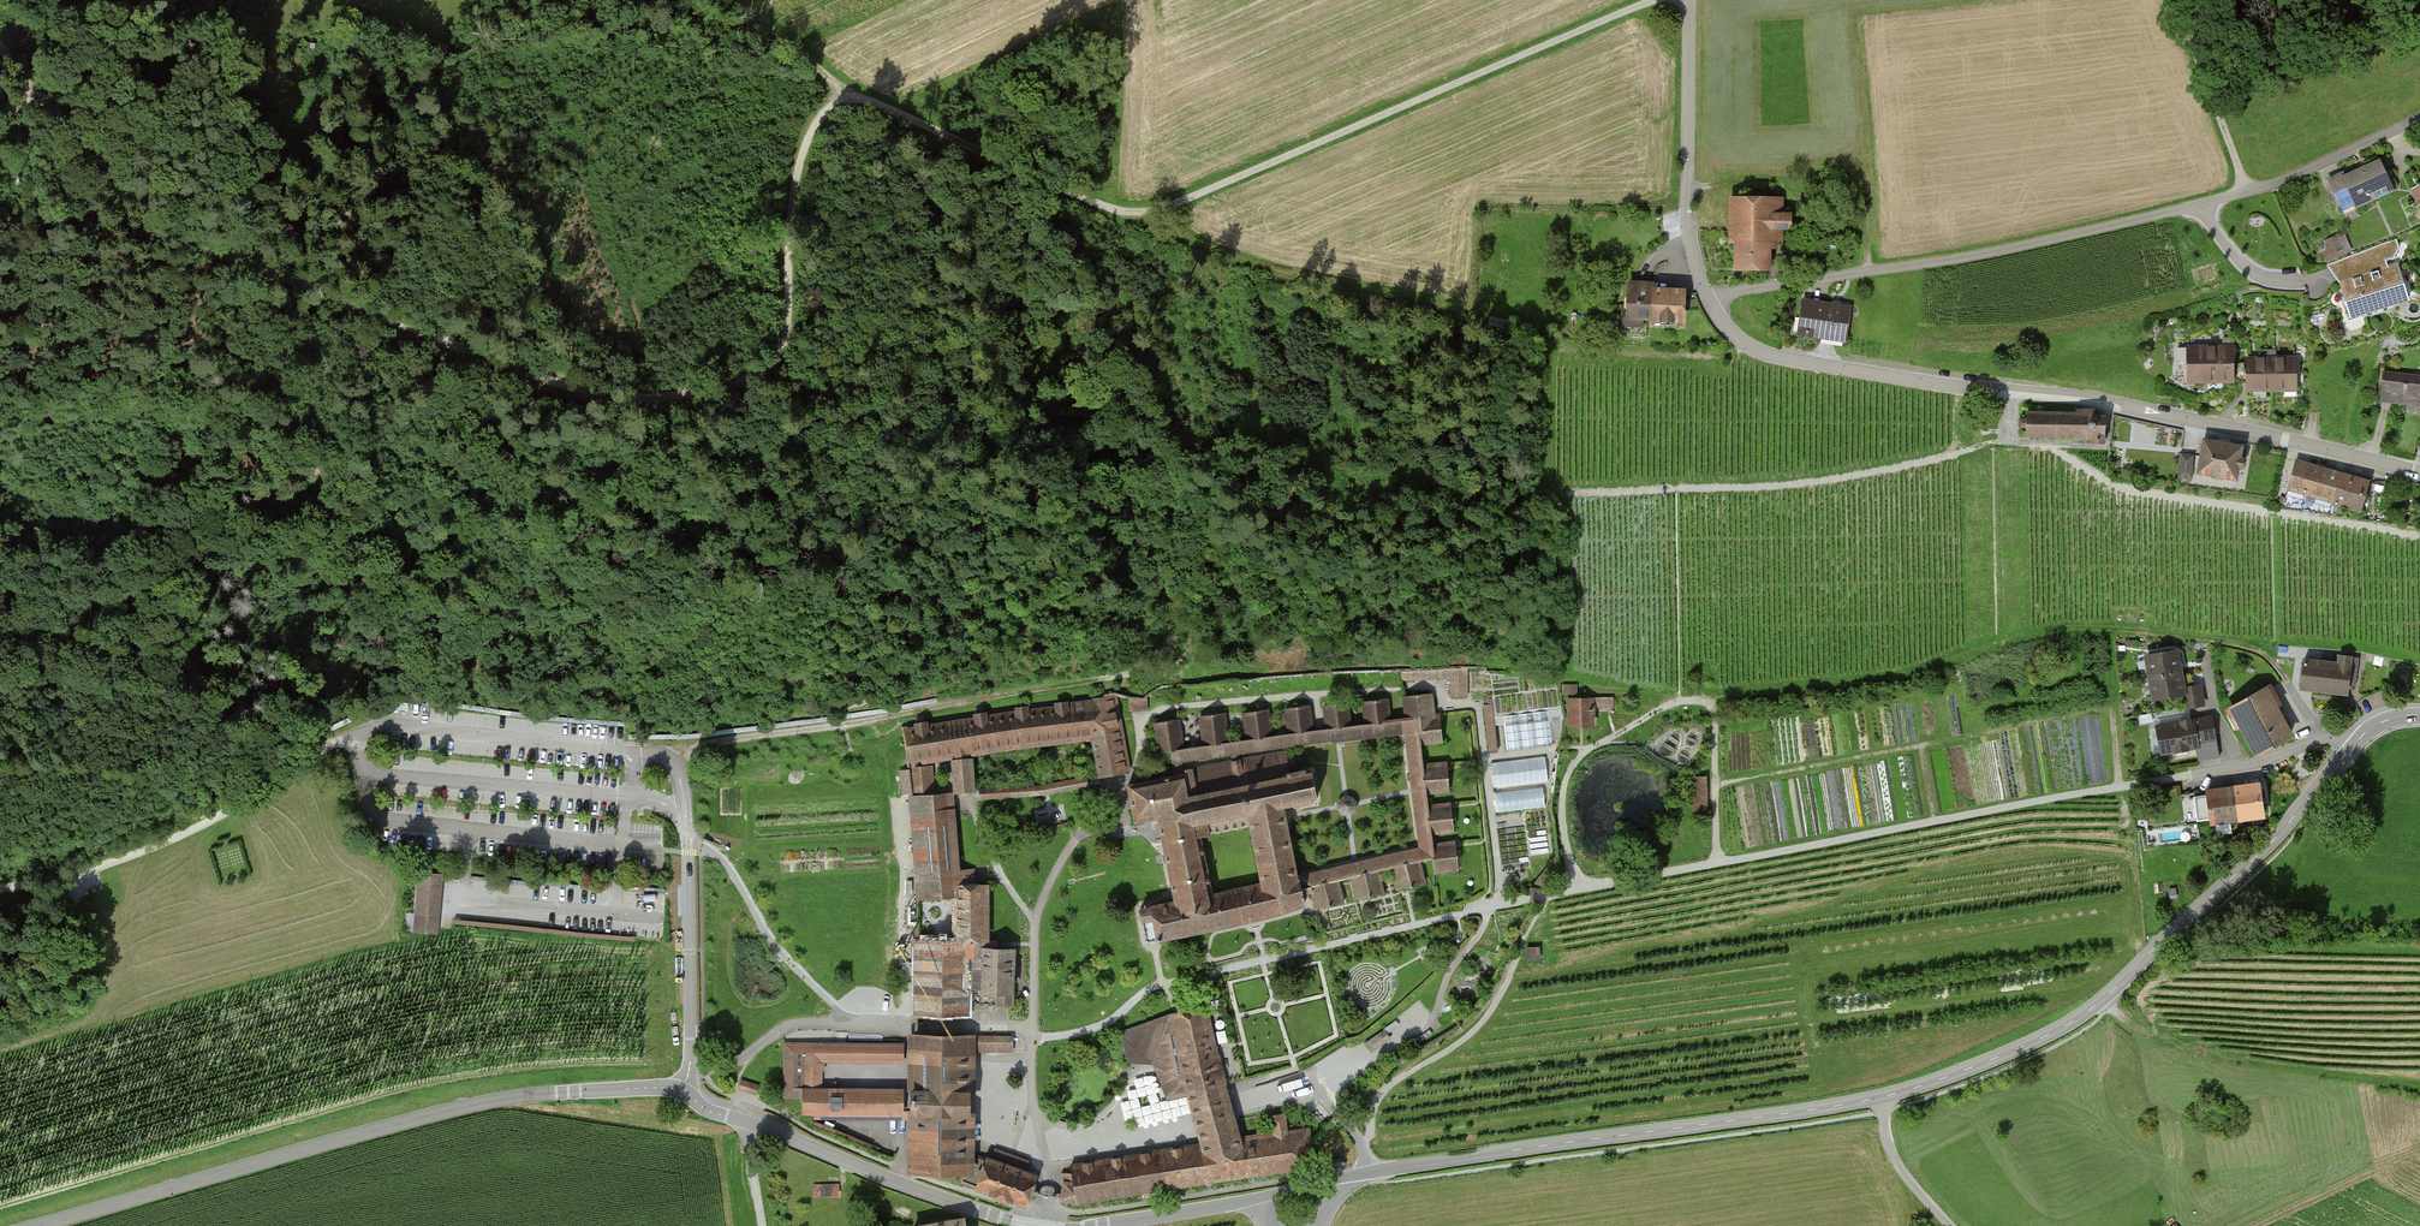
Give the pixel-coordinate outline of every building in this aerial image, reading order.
[(2379,162),(2345,178),(2343,173),(2328,180),(2343,212),(2392,189),(2379,162)] [(1774,200),(1738,200),(1738,268),(1768,268),(1768,248),(1774,248),(1774,228),(1781,228),(1789,228),(1789,221),(1789,215),(1781,215),(1774,215),(1774,200)] [(1843,201),(1840,206),(1846,210),(1849,204),(1843,201)] [(2343,233),(2318,243),(2324,258),(2349,248),(2343,233)] [(2367,317),(2365,310),(2405,298),(2396,264),(2387,267),(2384,259),(2393,257),(2398,248),(2395,239),(2347,257),(2353,278),(2342,281),(2346,295),(2342,296),(2338,295),(2335,298),(2334,301),(2336,302),(2338,302),(2342,301),(2348,323),(2367,317)] [(1630,283),(1628,317),(1652,318),(1652,319),(1682,321),(1683,292),(1653,291),(1653,284),(1630,283)] [(1812,303),(1804,302),(1799,332),(1827,337),(1845,339),(1850,309),(1836,306),(1826,305),(1812,303)] [(2232,348),(2188,348),(2188,380),(2233,380),(2232,348)] [(2295,359),(2247,359),(2248,389),(2296,389),(2295,359)] [(2383,372),(2380,401),(2407,404),(2406,410),(2419,411),(2419,376),(2383,372)] [(2027,412),(2026,436),(2077,436),(2077,439),(2092,439),(2092,443),(2104,443),(2105,416),(2094,416),(2094,410),(2076,410),(2076,412),(2027,412)] [(2241,448),(2205,441),(2199,472),(2236,478),(2238,466),(2243,467),(2244,459),(2240,458),(2241,448)] [(2193,456),(2181,455),(2179,477),(2191,478),(2193,456)] [(2341,474),(2296,462),(2283,507),(2329,514),(2333,501),(2341,474)] [(2369,482),(2341,474),(2333,501),(2361,509),(2369,482)] [(2147,658),(2151,678),(2180,673),(2177,653),(2147,658)] [(2304,660),(2301,687),(2347,693),(2349,681),(2354,682),(2356,661),(2351,660),(2352,656),(2337,655),(2336,663),(2304,660)] [(1402,670),(1402,679),(1434,678),(1451,677),(1451,695),(1467,696),(1467,676),(1467,667),(1451,667),(1442,667),(1402,670)] [(2151,678),(2154,697),(2166,695),(2167,702),(2170,704),(2178,702),(2180,699),(2179,693),(2183,692),(2183,689),(2180,673),(2151,678)] [(2183,689),(2183,692),(2186,707),(2200,704),(2197,686),(2183,689)] [(2291,735),(2265,688),(2232,706),(2257,753),(2291,735)] [(918,759),(956,753),(957,764),(953,764),(956,793),(964,792),(974,791),(971,762),(968,763),(966,750),(1020,742),(1092,734),(1100,776),(1126,771),(1111,695),(1111,692),(1086,700),(1074,702),(1074,703),(1073,706),(1067,707),(1067,704),(1067,702),(1056,703),(1056,705),(1056,708),(1027,711),(1027,709),(1027,707),(1016,708),(1017,710),(1017,713),(986,718),(986,715),(986,713),(975,715),(975,716),(976,719),(927,727),(927,723),(926,722),(916,724),(916,725),(917,728),(906,730),(911,760),(918,759)] [(1406,718),(1417,717),(1434,715),(1431,693),(1405,696),(1404,696),(1406,718)] [(1143,698),(1130,696),(1130,710),(1131,710),(1136,710),(1139,709),(1147,709),(1146,696),(1143,698)] [(1387,699),(1364,702),(1366,724),(1389,721),(1387,699)] [(1491,699),(1484,699),(1484,700),(1485,705),(1490,752),(1498,752),(1492,705),(1492,701),(1491,699)] [(1596,701),(1568,702),(1569,733),(1597,733),(1596,701)] [(1613,702),(1600,702),(1600,714),(1613,714),(1613,702)] [(1347,703),(1324,706),(1328,729),(1350,726),(1347,703)] [(1309,706),(1285,709),(1289,734),(1312,730),(1309,706)] [(1268,710),(1244,713),(1248,739),(1271,736),(1268,710)] [(1519,714),(1504,716),(1505,724),(1508,751),(1523,749),(1537,747),(1552,745),(1549,711),(1534,713),(1519,714)] [(1224,713),(1200,716),(1204,745),(1228,742),(1224,713)] [(1434,715),(1417,717),(1420,744),(1443,741),(1441,719),(1440,716),(1440,715),(1434,715)] [(1434,858),(1432,845),(1432,837),(1431,833),(1428,806),(1426,793),(1422,761),(1420,744),(1417,717),(1406,718),(1389,721),(1366,724),(1350,726),(1328,729),(1312,730),(1289,734),(1283,735),(1280,732),(1278,735),(1271,736),(1248,739),(1240,740),(1237,738),(1235,741),(1228,742),(1204,745),(1195,746),(1193,745),(1191,747),(1183,748),(1170,750),(1171,752),(1172,762),(1181,760),(1231,753),(1238,752),(1285,746),(1329,740),(1329,741),(1333,740),(1333,741),(1339,741),(1405,733),(1413,791),(1420,847),(1355,863),(1299,876),(1302,889),(1303,894),(1308,893),(1313,892),(1312,887),(1338,880),(1352,877),(1378,871),(1392,868),(1419,862),(1432,858),(1434,858)] [(1177,720),(1155,723),(1157,740),(1159,753),(1171,752),(1170,750),(1183,748),(1179,719),(1177,720)] [(2210,719),(2158,727),(2163,752),(2197,746),(2196,741),(2213,739),(2210,719)] [(1238,752),(1231,753),(1233,762),(1239,760),(1238,752)] [(1185,770),(1186,773),(1183,773),(1174,776),(1150,781),(1128,785),(1135,822),(1158,817),(1159,821),(1163,840),(1176,902),(1152,906),(1152,908),(1155,923),(1158,939),(1162,939),(1183,934),(1187,933),(1188,932),(1213,927),(1219,926),(1254,918),(1269,915),(1274,913),(1303,903),(1305,903),(1303,894),(1302,889),(1299,876),(1299,875),(1297,875),(1286,818),(1283,806),(1248,814),(1207,823),(1197,825),(1194,810),(1191,796),(1286,775),(1286,774),(1289,773),(1289,769),(1296,768),(1295,755),(1287,757),(1285,754),(1269,754),(1239,760),(1233,762),(1185,770)] [(1545,757),(1491,763),(1494,787),(1548,781),(1545,757)] [(913,796),(920,873),(953,871),(948,810),(935,811),(935,807),(935,803),(944,803),(945,801),(944,795),(943,794),(934,795),(931,766),(919,767),(918,759),(911,760),(912,767),(914,796),(913,796)] [(1181,760),(1172,762),(1174,776),(1183,773),(1181,760)] [(1426,761),(1422,761),(1426,793),(1449,790),(1448,767),(1447,764),(1447,763),(1426,765),(1426,761)] [(908,770),(899,771),(902,794),(911,794),(908,770)] [(1286,775),(1191,796),(1194,810),(1197,825),(1207,823),(1248,814),(1283,806),(1293,804),(1293,807),(1313,802),(1312,799),(1317,798),(1312,772),(1306,773),(1306,770),(1289,773),(1286,774),(1286,775)] [(980,795),(980,798),(1021,796),(1046,794),(1088,786),(1088,782),(1088,779),(1087,777),(1044,784),(1005,787),(979,788),(980,790),(980,795)] [(1711,781),(1695,780),(1695,817),(1710,817),(1711,781)] [(2260,784),(2233,788),(2237,819),(2264,815),(2260,784)] [(2133,793),(2134,799),(2151,796),(2152,799),(2163,797),(2161,788),(2133,793)] [(2207,791),(2208,795),(2193,797),(2197,821),(2210,819),(2211,822),(2237,819),(2233,788),(2207,791)] [(2331,794),(2325,802),(2333,808),(2340,800),(2331,794)] [(1351,815),(1355,812),(1357,807),(1356,802),(1353,798),(1349,797),(1344,797),(1340,800),(1338,805),(1339,810),(1342,814),(1347,816),(1351,815)] [(1450,803),(1428,806),(1431,833),(1454,831),(1451,807),(1451,804),(1450,803)] [(1435,837),(1432,837),(1432,845),(1434,858),(1432,858),(1434,874),(1435,874),(1436,874),(1436,872),(1459,869),(1456,846),(1456,843),(1455,842),(1436,844),(1435,837)] [(1419,862),(1392,868),(1397,890),(1401,889),(1403,888),(1424,883),(1419,862)] [(918,874),(917,874),(917,898),(918,898),(955,895),(954,940),(968,940),(985,940),(986,886),(968,885),(967,875),(967,870),(953,871),(920,873),(918,874)] [(1378,871),(1352,877),(1357,899),(1360,898),(1383,893),(1378,871)] [(438,913),(441,878),(422,876),(417,931),(435,933),(436,923),(437,912),(438,913)] [(1338,880),(1312,887),(1313,892),(1317,909),(1320,908),(1343,903),(1338,880)] [(1147,909),(1139,911),(1142,925),(1144,925),(1155,923),(1152,908),(1147,909)] [(1155,923),(1144,925),(1147,941),(1153,940),(1158,939),(1155,923)] [(968,940),(954,940),(918,939),(916,939),(915,1010),(916,1010),(967,1011),(967,1007),(967,992),(968,957),(968,940)] [(997,1005),(1011,1005),(1012,997),(1014,997),(1014,985),(1012,985),(1013,949),(985,948),(985,945),(985,940),(968,940),(968,957),(967,992),(967,1007),(997,1008),(997,1005)] [(1541,951),(1527,951),(1528,966),(1542,966),(1541,951)] [(1176,1014),(1172,1014),(1189,1093),(1223,1084),(1224,1084),(1217,1055),(1216,1056),(1205,1008),(1176,1014)] [(1172,1014),(1123,1032),(1126,1043),(1131,1057),(1132,1059),(1156,1055),(1157,1059),(1169,1097),(1189,1093),(1172,1014)] [(1365,1044),(1370,1051),(1390,1038),(1384,1030),(1365,1044)] [(847,1032),(836,1032),(836,1042),(883,1041),(883,1034),(847,1035),(847,1032)] [(915,1112),(914,1170),(965,1171),(966,1171),(966,1163),(966,1154),(968,1051),(968,1036),(941,1036),(916,1036),(915,1091),(912,1091),(912,1112),(915,1112)] [(1012,1037),(979,1037),(979,1050),(1012,1050),(1012,1037)] [(812,1112),(902,1113),(903,1090),(821,1089),(821,1061),(903,1061),(903,1044),(836,1044),(786,1044),(785,1096),(804,1096),(804,1112),(812,1112)] [(758,1086),(742,1081),(739,1089),(755,1094),(758,1086)] [(1223,1084),(1189,1093),(1190,1096),(1190,1097),(1202,1141),(1203,1144),(1239,1138),(1223,1084)] [(1242,1138),(1239,1138),(1242,1158),(1244,1176),(1314,1166),(1311,1144),(1308,1128),(1287,1131),(1284,1114),(1283,1114),(1278,1115),(1275,1116),(1272,1116),(1275,1133),(1242,1138)] [(1242,1158),(1239,1138),(1203,1144),(1206,1162),(1209,1181),(1244,1176),(1242,1158)] [(1175,1149),(1161,1151),(1167,1188),(1209,1181),(1206,1162),(1203,1144),(1181,1148),(1178,1148),(1175,1149)] [(1143,1154),(1131,1156),(1137,1193),(1167,1188),(1161,1151),(1149,1153),(1146,1153),(1143,1154)] [(1001,1195),(1025,1204),(1030,1191),(1035,1176),(1023,1171),(1026,1164),(1010,1158),(995,1153),(992,1160),(988,1159),(987,1159),(975,1155),(971,1165),(966,1163),(966,1171),(965,1171),(961,1181),(977,1187),(991,1192),(996,1194),(1001,1195)] [(1114,1158),(1102,1160),(1108,1197),(1137,1193),(1131,1156),(1120,1157),(1117,1158),(1114,1158)] [(1327,1164),(1328,1168),(1346,1163),(1340,1157),(1326,1160),(1327,1164)] [(1084,1163),(1071,1165),(1072,1173),(1074,1182),(1077,1202),(1108,1197),(1102,1160),(1090,1162),(1087,1163),(1084,1163)] [(1072,1173),(1062,1173),(1062,1182),(1064,1182),(1066,1182),(1074,1182),(1072,1173)] [(814,1182),(814,1195),(841,1194),(840,1181),(814,1182)] [(1060,1199),(1077,1202),(1074,1182),(1066,1182),(1064,1182),(1061,1197),(1060,1199)]
